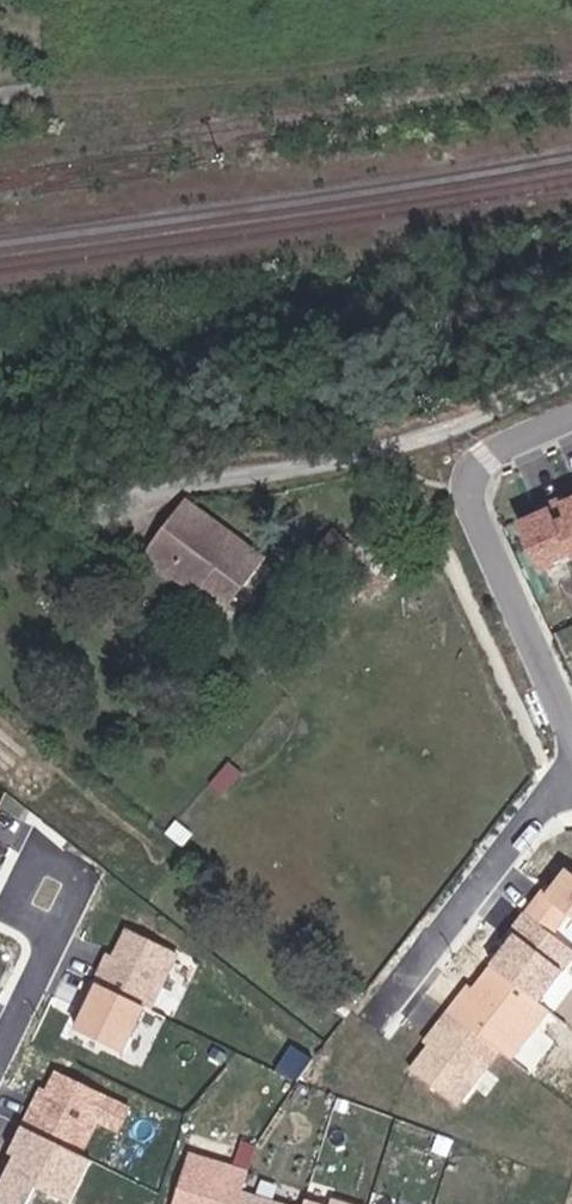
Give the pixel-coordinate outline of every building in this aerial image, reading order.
[(570,511),(565,497),(534,510),(555,562),(571,555),(571,510),(570,511)] [(251,574),(168,516),(125,575),(177,609),(195,586),(227,607),(251,574)] [(359,601),(389,578),(346,523),(317,545),(359,601)] [(245,772),(227,760),(206,791),(228,799),(245,772)] [(541,909),(571,933),(571,878),(564,888),(560,885),(541,909)] [(559,999),(571,983),(571,933),(541,909),(529,923),(534,926),(508,960),(559,999)] [(106,951),(91,982),(96,984),(146,1008),(152,1011),(179,954),(123,927),(111,953),(106,951)] [(487,979),(464,1008),(519,1050),(528,1057),(567,1006),(559,999),(508,960),(491,982),(487,979)] [(146,1008),(96,984),(74,1028),(125,1052),(146,1008)] [(445,1040),(425,1067),(476,1106),(519,1050),(464,1008),(441,1037),(445,1040)] [(39,1087),(20,1126),(82,1156),(97,1126),(117,1135),(130,1108),(55,1072),(46,1091),(39,1087)] [(20,1126),(5,1156),(11,1159),(0,1183),(0,1203),(3,1203),(27,1203),(34,1190),(63,1203),(71,1203),(92,1161),(82,1156),(20,1126)] [(189,1151),(173,1203),(235,1203),(239,1192),(246,1168),(189,1151)] [(239,1192),(235,1203),(278,1203),(239,1192)]
